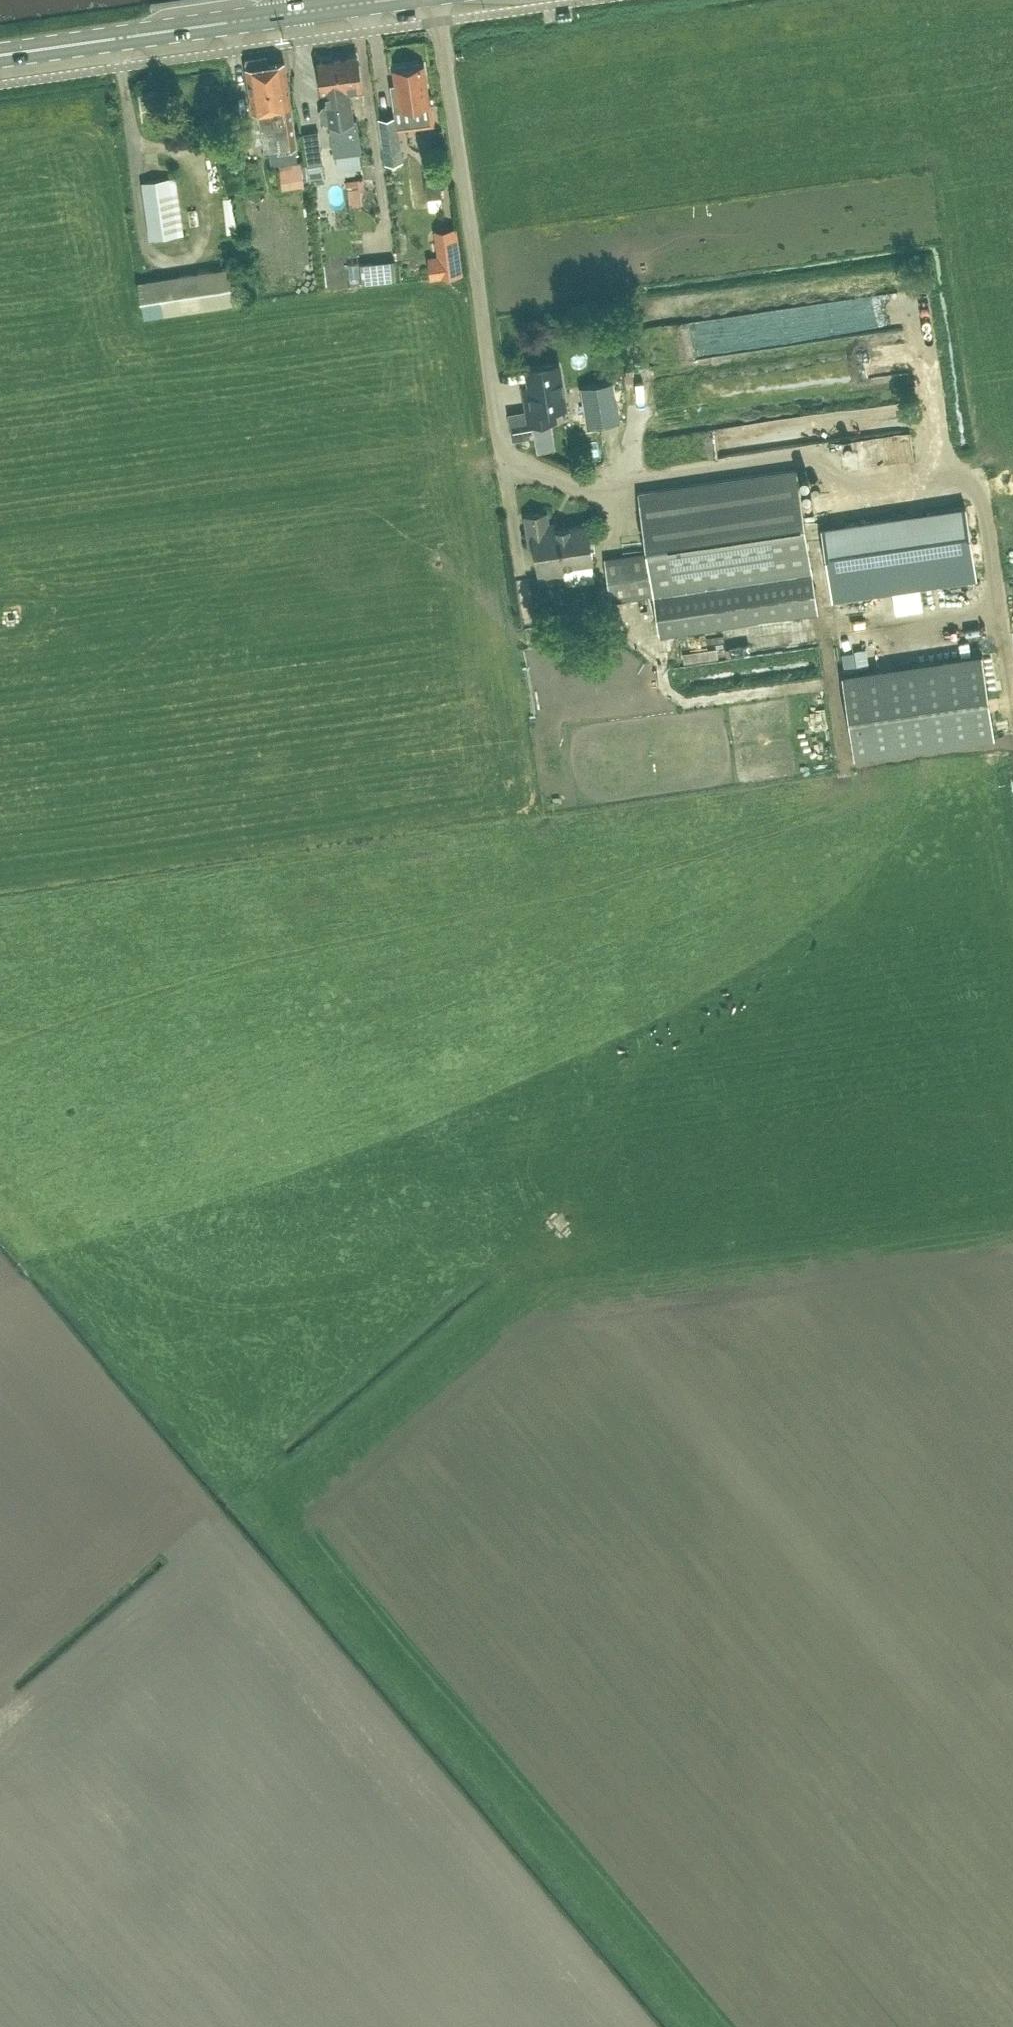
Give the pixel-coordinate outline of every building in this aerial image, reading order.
[(245,58),(246,66),(252,110),(254,126),(262,125),(265,149),(294,145),(291,121),(292,121),(289,105),(290,105),(284,61),(268,63),(266,55),(245,58)] [(321,89),(325,89),(325,87),(340,86),(341,96),(348,95),(348,91),(362,90),(357,55),(318,60),(321,89)] [(394,107),(429,102),(423,62),(392,67),(394,83),(390,84),(394,107)] [(333,153),(359,150),(360,150),(356,120),(356,118),(351,119),(348,95),(341,96),(340,86),(325,87),(325,89),(327,104),(322,105),(319,108),(320,118),(324,121),(329,120),(333,153)] [(401,158),(395,115),(378,117),(384,160),(401,158)] [(425,116),(399,119),(400,131),(427,128),(425,116)] [(306,164),(322,162),(320,147),(304,149),(306,164)] [(340,154),(342,166),(358,163),(356,152),(340,154)] [(280,164),(283,186),(303,184),(300,162),(280,164)] [(148,229),(184,227),(181,171),(144,173),(148,229)] [(348,175),(328,177),(329,191),(349,190),(348,175)] [(428,196),(441,194),(439,177),(426,178),(428,196)] [(367,205),(363,183),(351,185),(355,208),(367,205)] [(186,221),(195,221),(194,202),(185,202),(186,221)] [(431,272),(464,270),(461,221),(438,222),(439,253),(430,253),(431,272)] [(361,282),(375,281),(373,261),(359,262),(361,282)] [(139,283),(144,315),(237,300),(232,268),(139,283)] [(771,338),(812,336),(810,304),(770,306),(771,338)] [(553,407),(564,405),(558,362),(526,366),(530,392),(524,393),(528,423),(555,419),(553,407)] [(580,383),(585,424),(619,419),(614,379),(580,383)] [(649,433),(652,414),(641,413),(638,431),(649,433)] [(658,632),(817,608),(796,467),(637,491),(646,552),(604,558),(610,599),(653,593),(658,632)] [(821,526),(831,599),(976,578),(965,504),(821,526)] [(562,564),(592,560),(587,524),(548,530),(545,512),(525,515),(529,547),(534,546),(538,576),(563,572),(562,564)] [(802,629),(802,619),(787,619),(787,630),(802,629)] [(841,674),(854,755),(994,734),(982,653),(841,674)]
